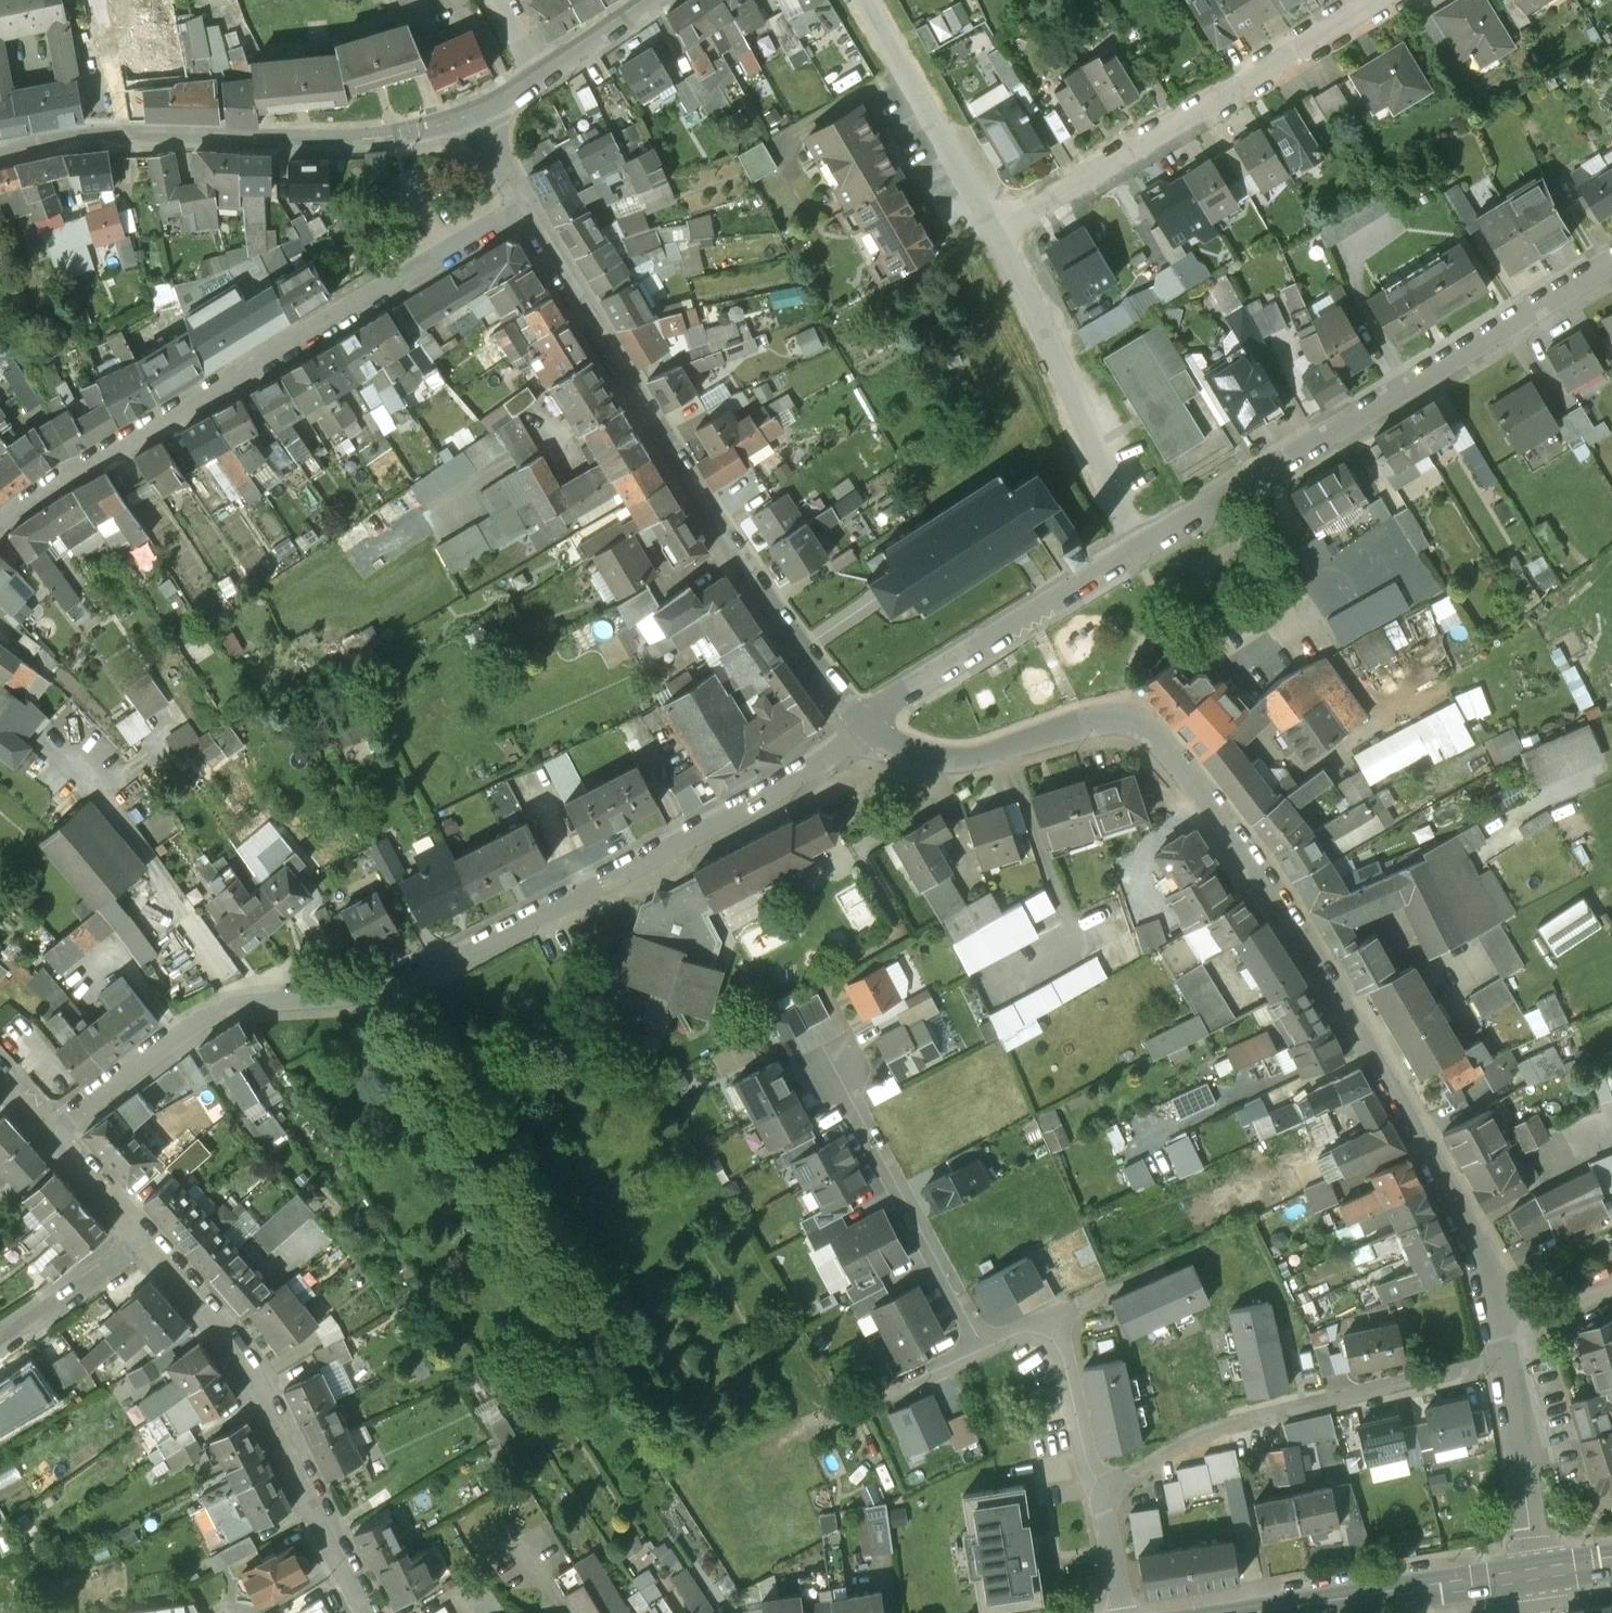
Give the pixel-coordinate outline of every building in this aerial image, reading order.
[(2,33),(47,24),(51,43),(69,39),(61,0),(0,0),(0,33),(2,33)] [(112,25),(100,28),(98,19),(88,21),(104,77),(116,119),(128,120),(148,119),(145,77),(167,77),(168,85),(188,83),(185,64),(189,64),(188,57),(184,58),(172,0),(107,0),(112,25)] [(408,23),(415,39),(431,33),(437,30),(425,0),(398,0),(408,23)] [(535,1),(534,0),(529,0),(525,3),(532,18),(536,16),(538,21),(539,21),(548,38),(580,20),(570,0),(536,0),(535,1)] [(580,20),(605,5),(602,0),(570,0),(580,20)] [(696,37),(708,29),(692,0),(687,0),(667,14),(683,45),(697,73),(700,79),(710,92),(718,84),(727,74),(731,71),(723,57),(711,63),(696,37)] [(724,0),(692,0),(708,29),(720,21),(737,53),(750,46),(743,34),(731,14),(732,14),(724,0)] [(732,14),(731,14),(743,34),(764,22),(753,0),(724,0),(732,14)] [(794,0),(778,0),(787,18),(798,37),(810,30),(794,0)] [(805,10),(821,2),(824,0),(800,0),(805,10)] [(828,0),(824,0),(821,2),(823,6),(819,15),(828,31),(842,23),(828,0)] [(1217,0),(1192,0),(1188,3),(1216,48),(1238,34),(1217,0)] [(1238,34),(1279,9),(1273,0),(1217,0),(1238,34)] [(1279,9),(1294,0),(1273,0),(1279,9)] [(1434,14),(1451,41),(1449,42),(1460,59),(1476,49),(1493,58),(1514,45),(1487,0),(1457,0),(1439,11),(1434,14)] [(1517,0),(1510,0),(1504,4),(1518,27),(1530,20),(1525,13),(1517,0)] [(1525,13),(1545,0),(1517,0),(1525,13)] [(1451,41),(1434,14),(1439,11),(1438,9),(1421,20),(1438,48),(1449,42),(1451,41)] [(787,18),(782,10),(768,18),(788,56),(804,47),(798,37),(787,18)] [(202,14),(190,18),(194,56),(211,54),(205,28),(202,14)] [(338,53),(252,62),(254,81),(257,110),(348,100),(348,92),(427,67),(421,53),(415,39),(408,23),(338,45),(338,53)] [(926,23),(915,29),(928,52),(939,45),(926,23)] [(227,60),(219,30),(212,26),(205,28),(211,54),(214,69),(224,66),(227,60)] [(437,47),(421,53),(427,67),(439,92),(455,85),(461,86),(468,83),(468,79),(470,78),(471,79),(474,78),(473,76),(490,69),(473,30),(437,47)] [(0,33),(0,115),(17,112),(14,94),(2,33),(0,33)] [(431,33),(415,39),(421,53),(437,47),(431,33)] [(58,86),(14,94),(17,112),(27,109),(28,110),(31,129),(84,119),(69,39),(51,43),(58,86)] [(1403,44),(1351,75),(1368,102),(1383,94),(1394,112),(1430,90),(1403,44)] [(242,45),(231,49),(240,76),(244,82),(254,81),(242,45)] [(761,67),(750,46),(737,53),(741,60),(734,65),(741,78),(761,67)] [(1022,81),(1001,46),(987,54),(1009,90),(1022,81)] [(652,48),(621,66),(641,99),(671,80),(652,48)] [(211,54),(194,56),(196,82),(188,83),(168,85),(167,77),(145,77),(148,119),(221,121),(217,80),(214,69),(211,54)] [(1102,62),(1098,54),(1080,65),(1107,109),(1123,100),(1124,103),(1140,93),(1116,54),(1102,62)] [(1107,109),(1080,65),(1063,75),(1067,83),(1054,91),(1078,131),(1094,121),(1092,119),(1107,109)] [(710,92),(700,79),(697,73),(686,79),(700,101),(700,102),(707,114),(716,110),(728,103),(718,84),(710,92)] [(686,79),(675,87),(689,109),(700,102),(700,101),(686,79)] [(244,82),(222,84),(226,123),(259,125),(257,110),(254,81),(244,82)] [(1337,84),(1314,98),(1325,116),(1329,123),(1352,109),(1337,84)] [(590,107),(600,104),(595,86),(585,89),(590,107)] [(1048,148),(1014,94),(979,116),(1010,167),(1015,168),(1048,148)] [(1312,94),(1289,108),(1291,111),(1292,110),(1304,129),(1325,116),(1314,98),(1312,94)] [(861,107),(809,137),(809,138),(812,136),(824,156),(821,158),(838,187),(841,185),(852,204),(892,180),(901,175),(861,107)] [(31,129),(28,110),(27,109),(17,112),(0,115),(0,135),(31,129)] [(1071,135),(1055,109),(1043,116),(1059,142),(1071,135)] [(716,110),(707,114),(712,122),(720,117),(716,110)] [(1304,129),(1292,110),(1291,111),(1275,121),(1277,125),(1264,133),(1284,165),(1286,169),(1297,163),(1303,165),(1317,156),(1319,147),(1315,141),(1310,139),(1304,129)] [(634,125),(627,129),(622,120),(613,124),(629,158),(637,173),(659,162),(646,135),(641,138),(634,125)] [(1262,129),(1234,146),(1256,182),(1284,165),(1264,133),(1262,129)] [(584,146),(577,150),(595,182),(596,184),(606,179),(629,169),(625,160),(626,160),(612,131),(584,146)] [(584,146),(578,135),(571,138),(577,150),(584,146)] [(571,138),(559,145),(566,161),(571,158),(583,179),(591,175),(577,150),(571,138)] [(762,141),(738,155),(752,182),(776,168),(762,141)] [(1256,182),(1234,146),(1223,152),(1245,189),(1256,182)] [(108,151),(64,155),(70,172),(79,171),(86,202),(85,202),(88,213),(102,208),(99,196),(98,188),(114,186),(113,181),(119,181),(117,165),(111,166),(108,151)] [(180,188),(172,152),(148,157),(160,217),(193,209),(189,186),(180,188)] [(216,152),(196,152),(197,162),(191,163),(192,176),(198,175),(199,184),(189,186),(193,209),(196,231),(209,229),(205,207),(217,205),(217,204),(215,186),(216,152)] [(240,154),(216,152),(215,186),(217,204),(241,205),(241,204),(240,154)] [(384,152),(366,154),(369,179),(387,177),(384,152)] [(1245,189),(1223,152),(1211,159),(1237,202),(1249,195),(1245,189)] [(271,154),(240,154),(241,204),(241,205),(248,256),(259,253),(262,252),(259,230),(265,229),(264,219),(262,190),(271,190),(271,154)] [(64,155),(16,166),(23,185),(24,186),(32,209),(40,233),(65,225),(49,178),(67,172),(70,172),(64,155)] [(659,162),(637,173),(629,158),(626,160),(625,160),(629,169),(639,190),(667,179),(659,162)] [(327,159),(289,160),(290,198),(320,197),(320,208),(328,208),(328,197),(327,159)] [(577,191),(559,159),(528,175),(547,207),(577,192),(577,191)] [(1237,202),(1211,159),(1184,176),(1210,219),(1211,218),(1207,211),(1231,197),(1235,203),(1237,202)] [(0,169),(0,220),(18,216),(18,214),(32,209),(24,186),(23,185),(16,166),(0,169)] [(1590,179),(1582,167),(1571,173),(1599,219),(1611,211),(1611,173),(1608,167),(1590,179)] [(86,202),(79,171),(70,172),(67,172),(72,185),(70,186),(82,218),(89,216),(88,213),(85,202),(86,202)] [(1220,236),(1184,176),(1164,188),(1160,181),(1142,191),(1149,203),(1166,211),(1161,222),(1174,243),(1178,240),(1181,246),(1194,240),(1205,245),(1220,236)] [(1542,180),(1506,202),(1504,199),(1503,200),(1537,256),(1549,249),(1550,250),(1561,243),(1560,242),(1571,235),(1557,212),(1557,211),(1547,188),(1542,176),(1540,177),(1542,180)] [(595,182),(577,191),(577,192),(588,212),(589,211),(620,198),(617,191),(613,193),(606,179),(596,184),(595,182)] [(852,204),(840,210),(851,228),(856,230),(862,227),(871,228),(877,237),(913,216),(892,180),(852,204)] [(1571,203),(1558,181),(1547,188),(1557,211),(1557,212),(1571,203)] [(1456,184),(1444,192),(1468,232),(1479,225),(1474,217),(1476,216),(1456,184)] [(1379,185),(1315,224),(1326,248),(1392,207),(1379,185)] [(628,187),(623,189),(626,196),(631,194),(628,187)] [(116,204),(113,192),(99,196),(102,208),(116,204)] [(577,192),(547,207),(556,225),(588,212),(577,192)] [(1502,202),(1477,217),(1476,216),(1474,217),(1479,225),(1509,274),(1537,256),(1503,200),(1501,201),(1502,202)] [(102,208),(88,213),(89,216),(96,242),(123,234),(118,212),(116,204),(102,208)] [(32,209),(18,214),(18,216),(27,239),(34,236),(43,259),(51,256),(40,233),(32,209)] [(130,209),(118,212),(123,234),(136,231),(130,209)] [(588,212),(556,225),(576,257),(608,243),(625,237),(618,221),(601,231),(589,211),(588,212)] [(644,212),(618,221),(625,237),(650,229),(644,212)] [(303,214),(291,221),(304,244),(316,238),(303,214)] [(913,216),(877,237),(883,247),(880,256),(873,260),(872,265),(883,283),(935,253),(913,216)] [(65,225),(40,233),(51,256),(60,280),(80,272),(81,272),(94,268),(85,243),(72,247),(65,225)] [(1116,278),(1084,226),(1058,242),(1062,248),(1051,255),(1079,300),(1116,278)] [(657,234),(640,241),(645,252),(661,245),(657,234)] [(508,239),(473,261),(489,287),(529,262),(516,241),(508,239)] [(1439,257),(1384,291),(1383,289),(1366,299),(1394,344),(1487,286),(1459,242),(1438,255),(1439,257)] [(608,243),(576,257),(589,278),(620,261),(608,243)] [(661,245),(645,252),(649,263),(666,256),(661,245)] [(620,261),(589,278),(597,291),(611,283),(615,291),(632,282),(627,274),(630,272),(632,275),(646,268),(645,265),(649,263),(645,252),(620,261)] [(259,253),(248,256),(249,258),(195,280),(174,285),(181,305),(185,316),(237,286),(247,302),(274,285),(274,284),(259,253)] [(312,260),(274,284),(274,285),(291,319),(331,294),(312,260)] [(473,261),(403,303),(424,329),(447,314),(470,300),(486,289),(489,287),(473,261)] [(489,287),(486,289),(505,320),(548,293),(529,262),(489,287)] [(674,263),(656,273),(660,281),(678,271),(674,263)] [(172,282),(148,287),(155,312),(181,305),(174,285),(172,282)] [(615,291),(601,299),(617,329),(657,318),(637,283),(633,285),(632,282),(615,291)] [(1306,307),(1295,282),(1284,287),(1289,298),(1286,300),(1292,313),(1306,307)] [(1158,283),(1081,325),(1093,346),(1170,303),(1158,283)] [(237,286),(185,316),(189,329),(205,371),(291,319),(274,285),(247,302),(237,286)] [(1360,318),(1340,285),(1329,292),(1338,308),(1339,308),(1349,324),(1360,318)] [(551,298),(524,315),(530,325),(538,338),(565,321),(551,298)] [(470,300),(447,314),(450,320),(473,305),(470,300)] [(681,301),(662,307),(664,315),(677,312),(683,310),(681,301)] [(1261,308),(1248,315),(1261,338),(1286,326),(1276,302),(1261,309),(1261,308)] [(424,329),(403,303),(392,310),(420,345),(432,361),(443,354),(424,329)] [(1248,315),(1244,308),(1245,308),(1244,306),(1225,317),(1242,345),(1242,344),(1246,350),(1247,349),(1256,363),(1259,361),(1270,354),(1261,338),(1248,315)] [(1313,323),(1306,307),(1292,313),(1290,314),(1307,354),(1295,361),(1299,367),(1297,368),(1307,385),(1301,388),(1307,398),(1313,395),(1321,408),(1348,391),(1339,376),(1328,358),(1313,323)] [(683,310),(677,312),(680,323),(697,318),(694,308),(683,310)] [(1338,308),(1313,323),(1328,358),(1339,376),(1369,358),(1349,324),(1339,308),(1338,308)] [(657,318),(617,329),(640,369),(656,359),(654,355),(666,348),(660,334),(681,328),(680,323),(677,312),(664,315),(657,318)] [(1602,317),(1611,334),(1611,312),(1602,317)] [(387,313),(361,329),(392,380),(402,396),(417,386),(407,370),(406,370),(405,370),(399,361),(393,356),(408,347),(387,313)] [(565,321),(538,338),(545,349),(530,358),(547,386),(551,384),(589,360),(565,321)] [(530,325),(518,333),(511,323),(496,332),(513,360),(526,352),(530,358),(545,349),(538,338),(530,325)] [(734,323),(707,331),(710,343),(676,353),(679,364),(719,349),(741,341),(734,323)] [(800,332),(810,353),(829,344),(819,323),(800,332)] [(137,361),(157,401),(205,371),(189,329),(137,361)] [(392,380),(361,329),(330,347),(351,382),(372,369),(375,374),(373,378),(379,388),(392,380)] [(137,361),(121,330),(108,337),(124,367),(137,361)] [(1580,331),(1546,351),(1567,386),(1585,376),(1581,370),(1598,360),(1580,331)] [(1169,378),(1141,334),(1104,356),(1178,477),(1232,444),(1185,368),(1169,378)] [(0,335),(0,358),(8,355),(1,335),(0,335)] [(741,341),(719,349),(724,360),(746,351),(741,341)] [(1256,363),(1247,349),(1246,350),(1242,344),(1242,345),(1225,355),(1229,360),(1205,375),(1239,430),(1263,416),(1266,421),(1283,411),(1280,405),(1281,404),(1272,390),(1276,388),(1259,361),(1256,363)] [(432,361),(420,345),(409,352),(424,374),(423,375),(433,388),(445,381),(437,367),(432,361)] [(330,347),(303,363),(332,409),(341,404),(333,392),(351,382),(330,347)] [(679,364),(647,380),(666,410),(696,392),(685,373),(724,360),(719,349),(679,364)] [(0,358),(0,366),(29,410),(41,402),(11,354),(8,355),(0,358)] [(589,360),(551,384),(581,432),(584,431),(620,409),(589,360)] [(99,379),(98,379),(107,401),(117,424),(157,401),(137,361),(124,367),(103,377),(99,379)] [(332,409),(303,363),(281,375),(303,411),(315,403),(322,415),(332,409)] [(48,371),(44,365),(35,370),(44,385),(41,387),(60,420),(71,413),(67,406),(48,371)] [(8,380),(0,367),(0,385),(8,380)] [(64,379),(61,381),(55,368),(48,371),(67,406),(76,402),(64,379)] [(321,470),(287,420),(303,411),(281,375),(250,393),(308,479),(321,470)] [(776,376),(753,388),(758,399),(782,387),(776,376)] [(402,396),(392,380),(379,388),(399,421),(413,414),(402,396)] [(1531,381),(1490,406),(1518,451),(1519,451),(1517,448),(1541,433),(1542,436),(1559,426),(1556,422),(1531,381)] [(526,387),(501,405),(512,419),(516,416),(535,399),(526,387)] [(715,389),(698,398),(706,411),(723,403),(715,389)] [(93,410),(86,396),(76,402),(67,406),(71,413),(72,414),(88,442),(117,424),(107,401),(93,410)] [(240,399),(210,415),(247,471),(265,459),(248,435),(257,430),(240,399)] [(1434,400),(1406,417),(1427,452),(1455,434),(1434,400)] [(776,401),(765,408),(770,417),(774,415),(782,410),(776,401)] [(361,429),(344,402),(341,404),(332,409),(343,427),(349,437),(361,429)] [(381,402),(369,410),(379,427),(391,419),(381,402)] [(1581,406),(1569,414),(1581,434),(1593,426),(1581,406)] [(727,409),(696,429),(711,455),(757,426),(770,417),(765,408),(764,407),(737,423),(727,409)] [(322,415),(318,417),(332,440),(338,437),(335,432),(343,427),(332,409),(322,415)] [(620,409),(584,431),(591,443),(582,448),(594,467),(559,488),(568,503),(578,497),(649,456),(638,438),(632,427),(631,427),(620,409)] [(0,410),(0,432),(8,426),(9,427),(11,425),(0,410)] [(379,427),(369,410),(361,414),(372,431),(379,427)] [(60,420),(55,424),(72,451),(88,442),(72,414),(60,420)] [(1569,414),(1556,422),(1559,426),(1568,442),(1581,434),(1569,414)] [(210,415),(182,430),(200,460),(204,464),(208,461),(206,458),(220,450),(218,458),(238,488),(252,478),(247,471),(210,415)] [(770,417),(757,426),(765,439),(786,426),(782,420),(778,422),(774,415),(770,417)] [(512,419),(410,486),(423,505),(507,449),(518,468),(539,455),(531,441),(516,416),(512,419)] [(1406,417),(1375,436),(1381,448),(1376,451),(1379,456),(1377,457),(1395,488),(1434,464),(1427,452),(1406,417)] [(8,426),(0,432),(0,434),(9,448),(8,448),(32,478),(59,459),(72,451),(55,424),(40,433),(37,429),(32,432),(30,429),(25,432),(27,435),(16,443),(15,437),(9,427),(8,426)] [(711,455),(698,464),(712,487),(766,453),(761,446),(767,442),(765,439),(757,426),(711,455)] [(1,465),(0,465),(0,502),(32,478),(8,448),(9,448),(0,434),(0,464),(1,465)] [(1474,441),(1462,449),(1474,469),(1486,462),(1474,441)] [(185,476),(162,442),(134,457),(159,495),(173,486),(171,483),(185,476)] [(539,455),(518,468),(526,481),(520,485),(524,491),(530,488),(538,501),(518,513),(498,481),(478,493),(492,515),(496,514),(510,538),(544,516),(557,509),(568,503),(559,488),(539,455)] [(649,456),(578,497),(586,509),(620,491),(628,504),(664,482),(649,456)] [(1345,461),(1331,469),(1330,468),(1317,475),(1338,510),(1364,494),(1345,461)] [(1010,485),(1008,486),(999,472),(997,473),(998,475),(986,484),(984,482),(983,483),(984,485),(971,493),(970,491),(968,493),(969,494),(957,503),(955,501),(954,502),(955,504),(942,512),(941,510),(939,511),(940,513),(927,522),(926,520),(924,521),(926,523),(913,531),(912,529),(910,530),(911,532),(898,541),(897,539),(895,540),(897,542),(884,550),(882,548),(881,549),(882,551),(867,561),(876,574),(870,578),(867,578),(866,580),(870,581),(889,611),(888,614),(891,615),(891,611),(911,598),(922,613),(924,612),(923,610),(935,602),(936,604),(938,603),(937,601),(950,592),(951,594),(953,593),(952,591),(979,573),(980,575),(982,574),(981,572),(994,564),(995,566),(997,565),(995,563),(1008,555),(1009,556),(1026,546),(1024,544),(1037,536),(1038,537),(1052,528),(1071,558),(1086,548),(1076,532),(1036,470),(1011,487),(1010,485)] [(106,472),(73,490),(99,529),(113,549),(131,538),(135,544),(148,535),(125,503),(106,472)] [(1317,475),(1304,483),(1305,485),(1292,493),(1311,526),(1338,510),(1317,475)] [(664,482),(628,504),(636,516),(628,516),(619,522),(627,534),(631,533),(679,506),(664,482)] [(856,489),(817,514),(825,527),(864,502),(856,489)] [(73,490),(43,509),(55,530),(68,548),(99,529),(73,490)] [(787,494),(752,517),(770,545),(805,522),(787,494)] [(1381,496),(1368,505),(1380,524),(1392,516),(1381,496)] [(568,503),(557,509),(564,521),(586,509),(578,497),(568,503)] [(708,552),(679,506),(631,533),(641,549),(652,542),(651,539),(662,533),(677,557),(674,562),(679,570),(708,552)] [(1407,507),(1394,515),(1409,539),(1422,531),(1407,507)] [(43,509),(30,517),(10,532),(29,559),(49,544),(44,537),(55,530),(43,509)] [(619,522),(576,547),(580,553),(585,550),(589,557),(627,534),(619,522)] [(805,522),(770,545),(792,579),(828,556),(821,546),(826,543),(819,533),(815,536),(805,522)] [(627,534),(595,555),(603,569),(608,566),(622,590),(618,593),(619,595),(655,573),(641,549),(631,533),(627,534)] [(1319,534),(1306,542),(1320,564),(1332,555),(1319,534)] [(1306,542),(1293,549),(1307,572),(1320,564),(1306,542)] [(850,548),(830,561),(837,571),(857,558),(850,548)] [(0,554),(0,589),(5,582),(14,567),(0,554)] [(658,607),(653,610),(669,634),(670,634),(701,616),(735,592),(727,580),(721,579),(695,596),(688,585),(658,607)] [(5,582),(0,589),(0,600),(9,610),(11,612),(23,602),(5,582)] [(647,587),(617,606),(630,628),(653,610),(658,607),(647,587)] [(735,592),(701,616),(670,634),(677,645),(701,631),(709,642),(716,637),(724,649),(759,626),(735,592)] [(23,602),(11,612),(19,621),(39,605),(35,601),(28,607),(23,602)] [(11,612),(9,610),(4,613),(13,625),(19,621),(11,612)] [(1372,667),(1417,643),(1402,616),(1357,640),(1372,667)] [(724,649),(721,651),(728,661),(714,670),(715,672),(728,693),(765,669),(781,658),(759,626),(724,649)] [(37,645),(24,634),(18,641),(31,652),(37,645)] [(670,634),(645,647),(652,660),(677,645),(670,634)] [(0,644),(0,674),(6,679),(21,659),(0,644)] [(825,719),(782,658),(781,658),(765,669),(784,697),(770,707),(747,724),(762,734),(777,755),(778,754),(825,719)] [(1365,718),(1324,658),(1300,669),(1345,732),(1365,718)] [(21,659),(6,679),(8,680),(13,683),(27,664),(21,659)] [(1189,682),(1173,663),(1144,683),(1143,691),(1168,720),(1183,708),(1186,710),(1215,685),(1206,674),(1199,673),(1189,682)] [(27,664),(13,683),(20,689),(35,670),(27,664)] [(765,669),(728,693),(737,708),(761,693),(770,707),(784,697),(765,669)] [(1345,732),(1300,669),(1296,671),(1282,678),(1260,698),(1272,714),(1306,760),(1345,732)] [(715,672),(663,704),(699,762),(706,773),(762,734),(747,724),(737,708),(728,693),(715,672)] [(689,672),(666,685),(673,696),(695,682),(689,672)] [(37,674),(25,688),(33,695),(45,680),(37,674)] [(0,690),(0,723),(23,741),(46,716),(20,689),(13,683),(8,680),(0,690)] [(165,694),(163,694),(160,680),(147,683),(147,687),(140,689),(147,723),(170,718),(165,694)] [(1215,685),(1186,710),(1183,708),(1168,720),(1202,758),(1225,736),(1223,733),(1260,699),(1248,682),(1231,697),(1218,682),(1215,685)] [(1260,699),(1223,733),(1225,736),(1226,735),(1237,748),(1272,714),(1261,698),(1260,699)] [(1464,702),(1358,747),(1373,781),(1436,754),(1439,760),(1481,742),(1464,702)] [(135,744),(156,728),(140,707),(119,722),(135,744)] [(640,713),(618,725),(633,749),(654,737),(640,713)] [(14,767),(30,748),(31,747),(23,741),(0,723),(0,756),(14,767)] [(1586,723),(1519,751),(1535,790),(1603,757),(1586,723)] [(762,734),(706,773),(706,774),(719,795),(781,760),(778,754),(777,755),(762,734)] [(1260,778),(1237,749),(1237,748),(1226,735),(1225,736),(1202,758),(1252,822),(1285,796),(1297,787),(1292,780),(1286,778),(1277,784),(1268,772),(1260,778)] [(30,748),(14,767),(23,774),(38,756),(30,748)] [(567,752),(546,763),(566,802),(587,791),(567,752)] [(699,762),(668,785),(675,794),(691,784),(706,774),(706,773),(699,762)] [(587,791),(566,802),(586,841),(659,804),(638,764),(587,791)] [(1297,787),(1285,796),(1294,809),(1328,783),(1324,778),(1320,781),(1319,779),(1325,774),(1322,770),(1316,775),(1314,773),(1297,787)] [(1133,774),(1087,789),(1101,832),(1147,817),(1133,774)] [(506,779),(484,790),(506,831),(527,820),(506,779)] [(1084,780),(1032,797),(1051,855),(1068,849),(1066,843),(1101,832),(1087,789),(1084,780)] [(691,784),(675,794),(684,815),(703,804),(691,784)] [(1285,796),(1252,822),(1276,852),(1310,831),(1294,809),(1285,796)] [(1310,831),(1276,852),(1292,878),(1327,859),(1338,853),(1331,840),(1372,816),(1372,815),(1369,809),(1364,801),(1344,811),(1310,831)] [(1374,806),(1369,809),(1372,815),(1377,812),(1374,806)] [(758,836),(746,843),(745,842),(743,843),(743,844),(731,851),(730,850),(727,851),(728,853),(716,859),(715,858),(712,859),(713,861),(701,867),(700,866),(697,867),(698,869),(696,870),(697,872),(695,873),(697,875),(698,874),(699,875),(700,877),(713,902),(713,903),(712,904),(713,906),(715,905),(716,907),(718,906),(719,908),(721,906),(721,905),(733,898),(734,900),(736,898),(736,897),(748,890),(749,892),(752,890),(751,889),(763,882),(764,884),(766,882),(766,881),(778,874),(779,876),(782,874),(781,873),(793,866),(794,868),(797,866),(796,865),(808,858),(809,860),(812,858),(811,857),(813,856),(811,851),(823,845),(823,847),(826,845),(825,844),(834,839),(835,841),(837,838),(835,837),(838,827),(844,824),(837,810),(832,813),(821,809),(821,807),(818,808),(819,810),(810,814),(809,813),(807,814),(808,816),(795,822),(793,818),(791,819),(790,818),(787,819),(788,821),(776,827),(775,826),(772,827),(773,829),(761,835),(760,834),(758,835),(758,836)] [(1004,808),(966,820),(982,867),(1020,854),(1004,808)] [(1546,809),(1517,828),(1523,837),(1551,819),(1546,809)] [(132,882),(75,811),(41,839),(88,899),(97,910),(132,882)] [(939,813),(893,840),(908,864),(923,890),(944,877),(952,873),(934,843),(951,833),(939,813)] [(506,831),(454,858),(473,895),(475,899),(548,861),(527,820),(506,831)] [(1476,822),(1455,834),(1462,848),(1483,836),(1476,822)] [(1195,829),(1185,837),(1182,833),(1162,846),(1164,849),(1155,856),(1168,876),(1173,872),(1182,885),(1209,867),(1216,862),(1195,829)] [(1423,851),(1422,852),(1425,857),(1426,857),(1466,937),(1467,937),(1475,933),(1486,928),(1498,921),(1499,920),(1462,848),(1455,834),(1423,851)] [(403,872),(385,837),(368,847),(386,881),(403,872)] [(908,864),(893,840),(886,845),(900,869),(908,864)] [(446,842),(417,857),(424,869),(421,871),(422,872),(403,882),(423,921),(442,911),(444,915),(466,904),(464,900),(473,895),(454,858),(446,842)] [(260,845),(243,858),(250,868),(260,860),(267,855),(260,845)] [(1398,853),(1378,861),(1384,875),(1389,873),(1425,857),(1422,852),(1423,851),(1421,848),(1400,857),(1398,853)] [(223,857),(213,864),(220,874),(230,866),(223,857)] [(1425,857),(1389,873),(1401,897),(1430,956),(1466,937),(1426,857),(1425,857)] [(1327,859),(1292,878),(1309,906),(1384,876),(1384,875),(1378,861),(1338,877),(1327,859)] [(288,866),(273,878),(260,860),(250,868),(263,886),(287,916),(313,896),(288,866)] [(263,886),(255,875),(243,885),(230,866),(220,874),(241,903),(266,934),(287,916),(263,886)] [(1182,885),(1164,896),(1186,931),(1233,904),(1209,867),(1182,885)] [(1384,876),(1309,906),(1337,954),(1356,943),(1343,920),(1401,897),(1389,873),(1384,875),(1384,876)] [(241,903),(220,874),(210,882),(231,911),(216,924),(241,954),(266,934),(241,903)] [(700,877),(644,907),(635,934),(630,933),(614,979),(652,991),(643,1019),(654,1039),(666,1032),(668,1010),(665,1009),(667,1003),(705,1015),(720,969),(711,966),(720,941),(705,913),(716,907),(715,905),(713,906),(712,904),(713,903),(713,902),(700,877)] [(944,877),(923,890),(941,920),(962,908),(944,877)] [(962,908),(941,920),(954,942),(955,942),(1005,914),(991,891),(962,908)] [(378,892),(343,910),(361,945),(387,932),(389,936),(398,931),(378,892)] [(1582,895),(1536,927),(1555,956),(1602,925),(1582,895)] [(88,899),(73,910),(82,921),(97,910),(88,899)] [(1233,904),(1186,931),(1205,959),(1236,940),(1235,939),(1257,925),(1241,899),(1233,904)] [(1005,914),(955,942),(971,972),(1040,935),(1023,904),(1005,914)] [(82,921),(42,952),(55,970),(111,928),(97,910),(82,921)] [(1159,920),(1135,927),(1143,955),(1162,945),(1166,942),(1159,920)] [(1257,925),(1235,939),(1236,940),(1273,999),(1302,984),(1304,982),(1264,921),(1257,925)] [(1524,964),(1498,921),(1486,928),(1475,933),(1501,977),(1502,977),(1524,964)] [(1356,943),(1337,954),(1358,992),(1368,987),(1398,972),(1375,932),(1356,943)] [(1166,942),(1162,945),(1183,979),(1204,966),(1183,933),(1166,942)] [(3,949),(0,953),(0,964),(8,970),(25,984),(33,975),(3,949)] [(1083,962),(1049,981),(1050,983),(1060,1002),(1095,983),(1083,962)] [(1462,1051),(1411,965),(1398,972),(1368,987),(1420,1075),(1438,1065),(1462,1051)] [(881,967),(848,985),(864,1016),(868,1014),(897,998),(881,967)] [(33,975),(25,984),(48,1002),(64,1016),(70,1024),(79,1017),(40,968),(33,975)] [(1501,977),(1470,995),(1483,1017),(1514,999),(1502,977),(1501,977)] [(120,1000),(86,1026),(79,1017),(70,1024),(103,1065),(157,1023),(125,982),(113,991),(120,1000)] [(1050,983),(1014,1003),(1024,1023),(1060,1002),(1050,983)] [(1273,999),(1268,1002),(1275,1015),(1281,1012),(1297,1040),(1327,1026),(1302,984),(1273,999)] [(1214,1003),(1202,1009),(1203,1012),(1194,1017),(1203,1035),(1227,1023),(1262,1005),(1256,994),(1250,987),(1215,1005),(1214,1003)] [(817,993),(806,999),(818,1022),(830,1016),(817,993)] [(909,1007),(896,1014),(905,1029),(922,1020),(939,1011),(931,995),(909,1007)] [(897,998),(868,1014),(874,1025),(896,1014),(909,1007),(902,996),(897,998)] [(818,1022),(806,999),(795,1005),(807,1028),(818,1022)] [(70,1024),(64,1016),(48,1002),(39,1009),(65,1042),(56,1049),(82,1081),(103,1065),(70,1024)] [(1014,1003),(990,1017),(999,1036),(1016,1027),(1024,1023),(1014,1003)] [(794,1005),(772,1018),(784,1040),(807,1028),(794,1005)] [(1194,1017),(1145,1042),(1154,1058),(1203,1035),(1194,1017)] [(905,1029),(895,1034),(888,1033),(877,1039),(897,1077),(924,1063),(924,1062),(938,1054),(933,1045),(935,1044),(934,1043),(938,1040),(929,1024),(925,1026),(922,1020),(905,1029)] [(240,1021),(219,1034),(235,1058),(255,1045),(261,1042),(254,1031),(248,1035),(240,1021)] [(1297,1040),(1281,1048),(1275,1051),(1260,1058),(1269,1076),(1298,1065),(1303,1076),(1344,1060),(1327,1026),(1297,1040)] [(1016,1027),(999,1036),(1006,1050),(1023,1042),(1016,1027)] [(235,1058),(219,1034),(198,1048),(207,1061),(202,1065),(209,1075),(212,1073),(235,1058)] [(1268,1037),(1229,1054),(1236,1069),(1260,1058),(1275,1051),(1268,1037)] [(1478,1042),(1463,1051),(1472,1067),(1487,1059),(1478,1042)] [(255,1045),(235,1058),(255,1089),(269,1080),(255,1058),(261,1054),(255,1045)] [(1507,1048),(1496,1054),(1504,1065),(1514,1060),(1507,1048)] [(1462,1051),(1438,1065),(1449,1086),(1443,1090),(1450,1102),(1463,1095),(1456,1083),(1481,1069),(1485,1076),(1504,1065),(1496,1054),(1487,1059),(1472,1067),(1463,1051),(1462,1051)] [(207,1083),(188,1054),(178,1062),(195,1089),(207,1083)] [(255,1089),(235,1058),(212,1073),(217,1080),(225,1076),(242,1102),(253,1116),(246,1122),(265,1147),(287,1131),(255,1089)] [(775,1061),(766,1066),(730,1085),(741,1106),(748,1102),(757,1119),(757,1120),(796,1099),(787,1084),(775,1061)] [(1504,1065),(1485,1076),(1492,1087),(1511,1077),(1504,1065)] [(1360,1069),(1333,1081),(1335,1087),(1336,1086),(1341,1101),(1342,1102),(1371,1089),(1360,1069)] [(1303,1091),(1295,1097),(1297,1103),(1272,1113),(1278,1131),(1301,1121),(1303,1121),(1325,1109),(1341,1101),(1336,1086),(1335,1087),(1333,1081),(1319,1088),(1307,1096),(1303,1091)] [(1206,1082),(1171,1098),(1180,1119),(1216,1103),(1206,1082)] [(1514,1082),(1495,1093),(1499,1100),(1518,1088),(1514,1082)] [(1372,1090),(1355,1098),(1371,1130),(1388,1120),(1372,1090)] [(138,1092),(115,1110),(124,1120),(146,1103),(138,1092)] [(796,1099),(757,1120),(770,1144),(779,1140),(809,1124),(796,1099)] [(1262,1101),(1237,1112),(1243,1125),(1268,1115),(1262,1101)] [(1448,1106),(1430,1114),(1437,1126),(1455,1117),(1448,1106)] [(1325,1109),(1303,1121),(1314,1147),(1338,1135),(1325,1109)] [(1489,1109),(1442,1133),(1461,1168),(1502,1147),(1507,1144),(1489,1109)] [(115,1110),(83,1134),(102,1155),(131,1129),(124,1120),(115,1110)] [(1535,1113),(1513,1125),(1524,1148),(1547,1137),(1546,1136),(1543,1130),(1535,1113)] [(0,1120),(0,1161),(26,1139),(5,1115),(0,1120)] [(1371,1130),(1331,1151),(1342,1175),(1357,1169),(1403,1149),(1388,1120),(1371,1130)] [(809,1124),(779,1140),(785,1151),(813,1137),(815,1135),(809,1124)] [(1555,1124),(1543,1130),(1546,1136),(1558,1130),(1555,1124)] [(131,1129),(102,1155),(128,1183),(157,1157),(131,1129)] [(1187,1134),(1172,1140),(1183,1166),(1192,1162),(1186,1147),(1191,1144),(1187,1134)] [(819,1148),(792,1162),(793,1163),(806,1187),(811,1184),(855,1161),(842,1136),(819,1148)] [(785,1151),(781,1154),(787,1166),(793,1163),(792,1162),(819,1148),(813,1137),(785,1151)] [(0,1161),(0,1179),(7,1172),(19,1185),(46,1162),(26,1139),(0,1161)] [(192,1142),(165,1166),(175,1177),(185,1168),(192,1168),(205,1157),(192,1142)] [(974,1144),(946,1159),(952,1171),(975,1159),(975,1160),(981,1157),(974,1144)] [(1502,1147),(1461,1168),(1471,1186),(1511,1164),(1502,1147)] [(1331,1151),(1319,1158),(1330,1181),(1338,1177),(1342,1175),(1331,1151)] [(1590,1163),(1592,1170),(1591,1170),(1602,1194),(1611,1190),(1611,1154),(1590,1163)] [(952,1171),(925,1185),(938,1210),(988,1184),(975,1160),(975,1159),(952,1171)] [(1408,1160),(1374,1175),(1380,1189),(1388,1205),(1423,1190),(1408,1160)] [(855,1161),(811,1184),(824,1208),(824,1209),(847,1197),(868,1186),(855,1161)] [(1511,1164),(1471,1186),(1484,1209),(1528,1185),(1519,1171),(1514,1162),(1511,1164)] [(1532,1164),(1519,1171),(1528,1185),(1538,1175),(1532,1164)] [(196,1179),(185,1168),(175,1177),(174,1178),(184,1190),(196,1179)] [(1342,1175),(1338,1177),(1342,1187),(1362,1179),(1357,1169),(1342,1175)] [(53,1170),(25,1195),(36,1208),(45,1217),(73,1193),(53,1170)] [(1591,1170),(1570,1180),(1578,1204),(1595,1197),(1602,1194),(1591,1170)] [(173,1177),(144,1202),(165,1226),(194,1201),(184,1190),(174,1178),(173,1177)] [(1570,1180),(1545,1193),(1545,1194),(1535,1199),(1546,1216),(1547,1216),(1578,1204),(1570,1180)] [(1380,1189),(1341,1206),(1346,1217),(1348,1223),(1353,1221),(1388,1205),(1380,1189)] [(1423,1190),(1388,1205),(1393,1216),(1399,1230),(1434,1215),(1423,1190)] [(259,1225),(252,1232),(270,1250),(313,1210),(306,1202),(296,1191),(259,1225)] [(73,1193),(45,1217),(52,1226),(62,1237),(90,1212),(73,1193)] [(316,1194),(306,1202),(313,1210),(323,1202),(316,1194)] [(237,1203),(230,1196),(224,1201),(231,1209),(237,1203)] [(847,1197),(824,1209),(824,1208),(812,1214),(819,1227),(837,1217),(854,1208),(847,1197)] [(1535,1199),(1534,1197),(1509,1212),(1525,1239),(1550,1224),(1551,1223),(1547,1216),(1546,1216),(1535,1199)] [(1578,1204),(1547,1216),(1551,1223),(1550,1224),(1554,1234),(1563,1230),(1598,1215),(1602,1213),(1595,1197),(1578,1204)] [(237,1203),(231,1209),(238,1216),(245,1210),(250,1206),(243,1198),(237,1203)] [(194,1201),(165,1226),(186,1250),(215,1224),(208,1216),(194,1201)] [(224,1201),(208,1216),(215,1224),(231,1209),(224,1201)] [(1388,1205),(1353,1221),(1358,1230),(1359,1234),(1388,1222),(1393,1216),(1388,1205)] [(27,1214),(7,1232),(11,1236),(15,1232),(21,1238),(45,1217),(36,1208),(27,1214)] [(238,1216),(231,1209),(215,1224),(236,1247),(252,1232),(259,1225),(245,1210),(238,1216)] [(845,1230),(828,1239),(829,1241),(836,1255),(834,1256),(844,1274),(846,1273),(852,1284),(852,1285),(874,1274),(906,1257),(882,1211),(845,1230)] [(90,1212),(62,1237),(71,1248),(62,1253),(42,1270),(46,1274),(50,1271),(55,1277),(108,1232),(90,1212)] [(1434,1215),(1399,1230),(1404,1241),(1409,1251),(1403,1254),(1406,1258),(1446,1240),(1434,1215)] [(1598,1215),(1563,1230),(1567,1242),(1602,1227),(1598,1215)] [(45,1217),(21,1238),(26,1244),(22,1248),(26,1252),(44,1236),(52,1226),(45,1217)] [(819,1227),(807,1233),(815,1248),(829,1241),(828,1239),(845,1230),(837,1217),(819,1227)] [(1346,1217),(1334,1222),(1337,1228),(1342,1226),(1348,1223),(1346,1217)] [(1348,1223),(1342,1226),(1346,1235),(1358,1230),(1353,1221),(1348,1223)] [(215,1224),(186,1250),(207,1273),(236,1247),(215,1224)] [(1399,1230),(1365,1245),(1369,1255),(1371,1259),(1400,1246),(1404,1241),(1399,1230)] [(1446,1240),(1406,1258),(1407,1262),(1413,1260),(1418,1270),(1402,1276),(1408,1291),(1460,1270),(1446,1240)] [(1365,1245),(1353,1250),(1357,1260),(1369,1255),(1365,1245)] [(256,1269),(236,1247),(207,1273),(244,1314),(249,1311),(275,1291),(263,1278),(265,1276),(257,1268),(256,1269)] [(1027,1257),(977,1283),(990,1308),(1014,1295),(1040,1282),(1027,1257)] [(1191,1266),(1113,1302),(1129,1336),(1207,1301),(1191,1266)] [(874,1274),(852,1285),(852,1284),(846,1287),(854,1301),(880,1287),(874,1274)] [(1402,1276),(1380,1286),(1386,1301),(1408,1291),(1402,1276)] [(1040,1282),(1014,1295),(1024,1313),(1055,1296),(1046,1278),(1040,1282)] [(151,1282),(104,1321),(113,1332),(106,1338),(115,1349),(168,1302),(151,1282)] [(275,1291),(249,1311),(265,1332),(301,1304),(285,1283),(275,1291)] [(854,1301),(850,1303),(858,1318),(873,1310),(872,1309),(892,1298),(885,1285),(880,1287),(854,1301)] [(892,1298),(872,1309),(873,1310),(885,1332),(929,1308),(917,1285),(892,1298)] [(168,1302),(115,1349),(121,1355),(116,1359),(119,1363),(138,1347),(148,1336),(159,1349),(187,1324),(168,1302)] [(301,1304),(265,1332),(280,1352),(317,1324),(301,1304)] [(1268,1304),(1230,1312),(1248,1396),(1285,1389),(1268,1304)] [(929,1308),(885,1332),(898,1357),(898,1358),(921,1346),(942,1334),(929,1308)] [(1584,1332),(1581,1338),(1587,1359),(1584,1359),(1581,1364),(1583,1370),(1587,1372),(1590,1372),(1598,1394),(1611,1390),(1611,1321),(1584,1332)] [(1397,1326),(1344,1337),(1352,1371),(1404,1359),(1397,1326)] [(106,1338),(82,1360),(89,1372),(115,1349),(106,1338)] [(343,1338),(312,1353),(319,1368),(337,1359),(339,1363),(352,1357),(343,1338)] [(169,1366),(168,1367),(176,1378),(187,1393),(219,1371),(200,1344),(169,1366)] [(921,1346),(898,1358),(898,1357),(887,1363),(894,1375),(928,1360),(921,1346)] [(1327,1346),(1314,1350),(1322,1378),(1336,1375),(1327,1346)] [(162,1353),(134,1370),(139,1377),(133,1381),(137,1386),(168,1367),(169,1366),(162,1353)] [(1121,1361),(1085,1369),(1103,1454),(1140,1446),(1121,1361)] [(57,1399),(31,1363),(0,1384),(0,1433),(57,1399)] [(219,1371),(187,1393),(203,1421),(236,1400),(219,1371)] [(322,1371),(284,1389),(298,1417),(334,1399),(335,1399),(322,1371)] [(152,1418),(187,1393),(176,1378),(141,1402),(152,1418)] [(1598,1394),(1609,1426),(1611,1425),(1611,1390),(1598,1394)] [(1598,1394),(1571,1402),(1582,1440),(1610,1431),(1609,1426),(1598,1394)] [(935,1441),(948,1435),(943,1423),(930,1396),(891,1414),(909,1453),(921,1447),(924,1452),(938,1446),(935,1441)] [(334,1399),(298,1417),(312,1446),(348,1429),(334,1399)] [(1434,1448),(1476,1438),(1471,1413),(1468,1401),(1425,1410),(1428,1423),(1434,1448)] [(1483,1410),(1471,1413),(1476,1438),(1489,1436),(1483,1410)] [(966,1413),(943,1423),(948,1435),(955,1450),(978,1439),(966,1413)] [(1330,1415),(1283,1426),(1288,1448),(1296,1446),(1335,1437),(1330,1415)] [(1397,1417),(1359,1426),(1368,1463),(1405,1454),(1400,1429),(1397,1417)] [(246,1422),(212,1440),(213,1442),(204,1446),(213,1464),(222,1460),(227,1469),(262,1451),(246,1422)] [(362,1423),(349,1430),(355,1442),(368,1436),(362,1423)] [(1437,1461),(1434,1448),(1428,1423),(1416,1426),(1424,1464),(1437,1461)] [(1414,1426),(1400,1429),(1405,1454),(1408,1467),(1423,1463),(1414,1426)] [(348,1429),(312,1446),(327,1477),(363,1459),(355,1442),(349,1430),(348,1429)] [(1582,1440),(1598,1490),(1611,1485),(1611,1436),(1610,1431),(1582,1440)] [(1288,1448),(1283,1449),(1290,1482),(1303,1479),(1296,1446),(1288,1448)] [(1234,1447),(1203,1455),(1205,1462),(1210,1483),(1224,1480),(1241,1477),(1240,1473),(1237,1459),(1234,1447)] [(1283,1449),(1270,1452),(1272,1461),(1277,1485),(1290,1482),(1283,1449)] [(262,1451),(227,1469),(233,1481),(200,1498),(204,1506),(272,1470),(262,1451)] [(1270,1452),(1237,1459),(1240,1473),(1251,1470),(1261,1464),(1272,1461),(1270,1452)] [(1205,1462),(1178,1468),(1180,1479),(1183,1497),(1211,1491),(1210,1483),(1205,1462)] [(380,1463),(367,1469),(372,1478),(385,1473),(380,1463)] [(272,1470),(204,1506),(216,1527),(220,1525),(229,1542),(257,1527),(258,1527),(292,1509),(272,1470)] [(1241,1477),(1224,1480),(1230,1510),(1247,1507),(1241,1477)] [(1183,1497),(1180,1479),(1163,1483),(1168,1511),(1185,1508),(1183,1497)] [(1024,1486),(963,1495),(969,1531),(963,1532),(970,1576),(975,1575),(980,1610),(1043,1601),(1037,1563),(1034,1564),(1028,1525),(1030,1524),(1024,1486)] [(1339,1522),(1331,1487),(1293,1495),(1300,1531),(1339,1522)] [(387,1490),(370,1501),(376,1510),(393,1499),(387,1490)] [(1293,1495),(1255,1503),(1262,1539),(1300,1531),(1293,1495)] [(885,1503),(866,1506),(873,1554),(892,1552),(885,1503)] [(1247,1507),(1230,1510),(1235,1539),(1253,1535),(1247,1507)] [(1156,1508),(1130,1512),(1136,1553),(1138,1553),(1156,1550),(1155,1540),(1161,1539),(1156,1508)] [(390,1515),(354,1532),(370,1566),(374,1565),(406,1549),(390,1515)] [(835,1530),(822,1535),(824,1549),(838,1548),(835,1530)] [(249,1535),(209,1557),(216,1570),(227,1564),(257,1549),(249,1535)] [(1156,1550),(1138,1553),(1144,1593),(1236,1579),(1230,1538),(1156,1550)] [(263,1561),(244,1571),(244,1572),(260,1601),(297,1582),(296,1581),(307,1575),(291,1546),(263,1561)] [(838,1548),(824,1549),(829,1586),(831,1600),(844,1598),(838,1548)] [(257,1549),(227,1564),(234,1577),(244,1572),(244,1571),(263,1561),(257,1549)] [(406,1549),(374,1565),(395,1608),(440,1580),(426,1550),(410,1558),(406,1549)] [(669,1550),(658,1558),(671,1578),(682,1570),(669,1550)] [(595,1553),(575,1565),(585,1582),(593,1596),(604,1612),(631,1612),(630,1612),(595,1553)] [(683,1569),(682,1570),(671,1578),(693,1612),(709,1612),(683,1569)] [(585,1582),(574,1589),(582,1603),(593,1596),(585,1582)] [(754,1584),(735,1593),(740,1604),(759,1594),(754,1584)] [(829,1586),(815,1588),(816,1598),(820,1602),(831,1600),(829,1586)] [(831,1600),(833,1612),(883,1612),(880,1593),(844,1598),(831,1600)] [(761,1600),(763,1612),(803,1612),(801,1604),(800,1595),(761,1600)] [(593,1596),(582,1603),(588,1612),(604,1612),(593,1596)] [(663,1597),(648,1606),(653,1612),(673,1612),(663,1597)] [(297,1612),(329,1612),(320,1598),(297,1612)] [(801,1604),(803,1612),(833,1612),(831,1600),(820,1602),(801,1604)] [(123,1612),(199,1612),(193,1602),(123,1612)] [(453,1605),(431,1612),(456,1612),(453,1605)]
